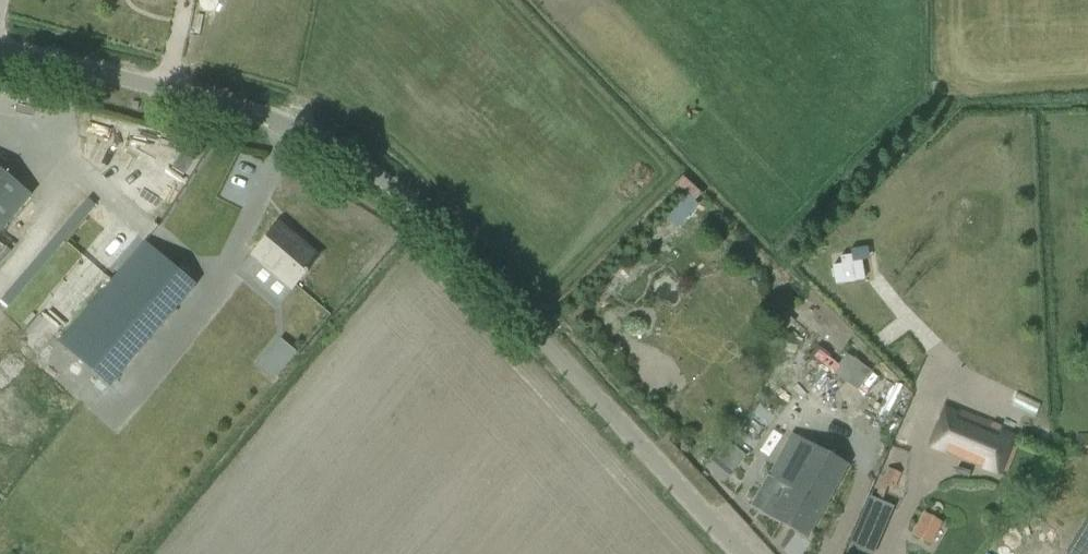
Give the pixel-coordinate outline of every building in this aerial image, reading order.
[(188,168),(177,161),(172,169),(183,176),(188,168)] [(206,163),(203,171),(213,174),(216,166),(206,163)] [(31,195),(0,168),(0,232),(31,195)] [(253,255),(292,288),(303,274),(305,276),(308,272),(307,271),(318,257),(279,224),(253,255)] [(145,242),(60,341),(110,385),(195,285),(145,242)] [(280,340),(269,353),(283,366),(294,353),(280,340)] [(786,343),(784,353),(795,355),(797,345),(786,343)] [(879,399),(891,378),(847,353),(836,374),(879,399)] [(946,403),(931,448),(1002,475),(1018,432),(946,403)] [(793,434),(761,490),(766,493),(757,508),(807,536),(847,465),(793,434)] [(714,460),(706,470),(723,484),(731,474),(714,460)] [(887,467),(875,494),(883,498),(888,486),(893,488),(899,472),(887,467)] [(923,512),(910,534),(930,545),(942,523),(938,521),(943,513),(933,507),(928,515),(923,512)] [(1087,553),(1087,521),(1086,520),(1064,553),(1087,553)]
